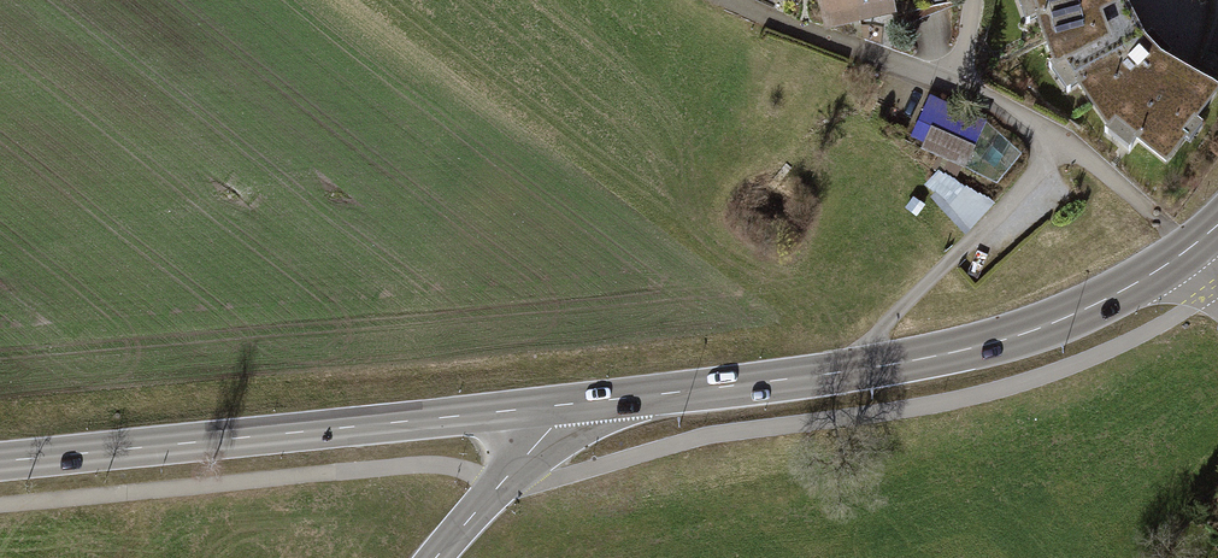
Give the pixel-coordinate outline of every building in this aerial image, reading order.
[(856,0),(819,0),(824,24),(859,17),(856,0)] [(859,17),(894,9),(892,0),(856,0),(859,17)] [(1031,47),(1117,26),(1104,0),(1008,0),(1008,12),(1021,48),(1031,47)] [(1117,26),(1031,47),(1056,108),(1074,103),(1124,175),(1132,165),(1164,185),(1216,108),(1157,77),(1128,45),(1117,26)] [(982,121),(923,97),(902,148),(962,172),(982,121)] [(971,234),(992,209),(945,170),(924,194),(971,234)]
